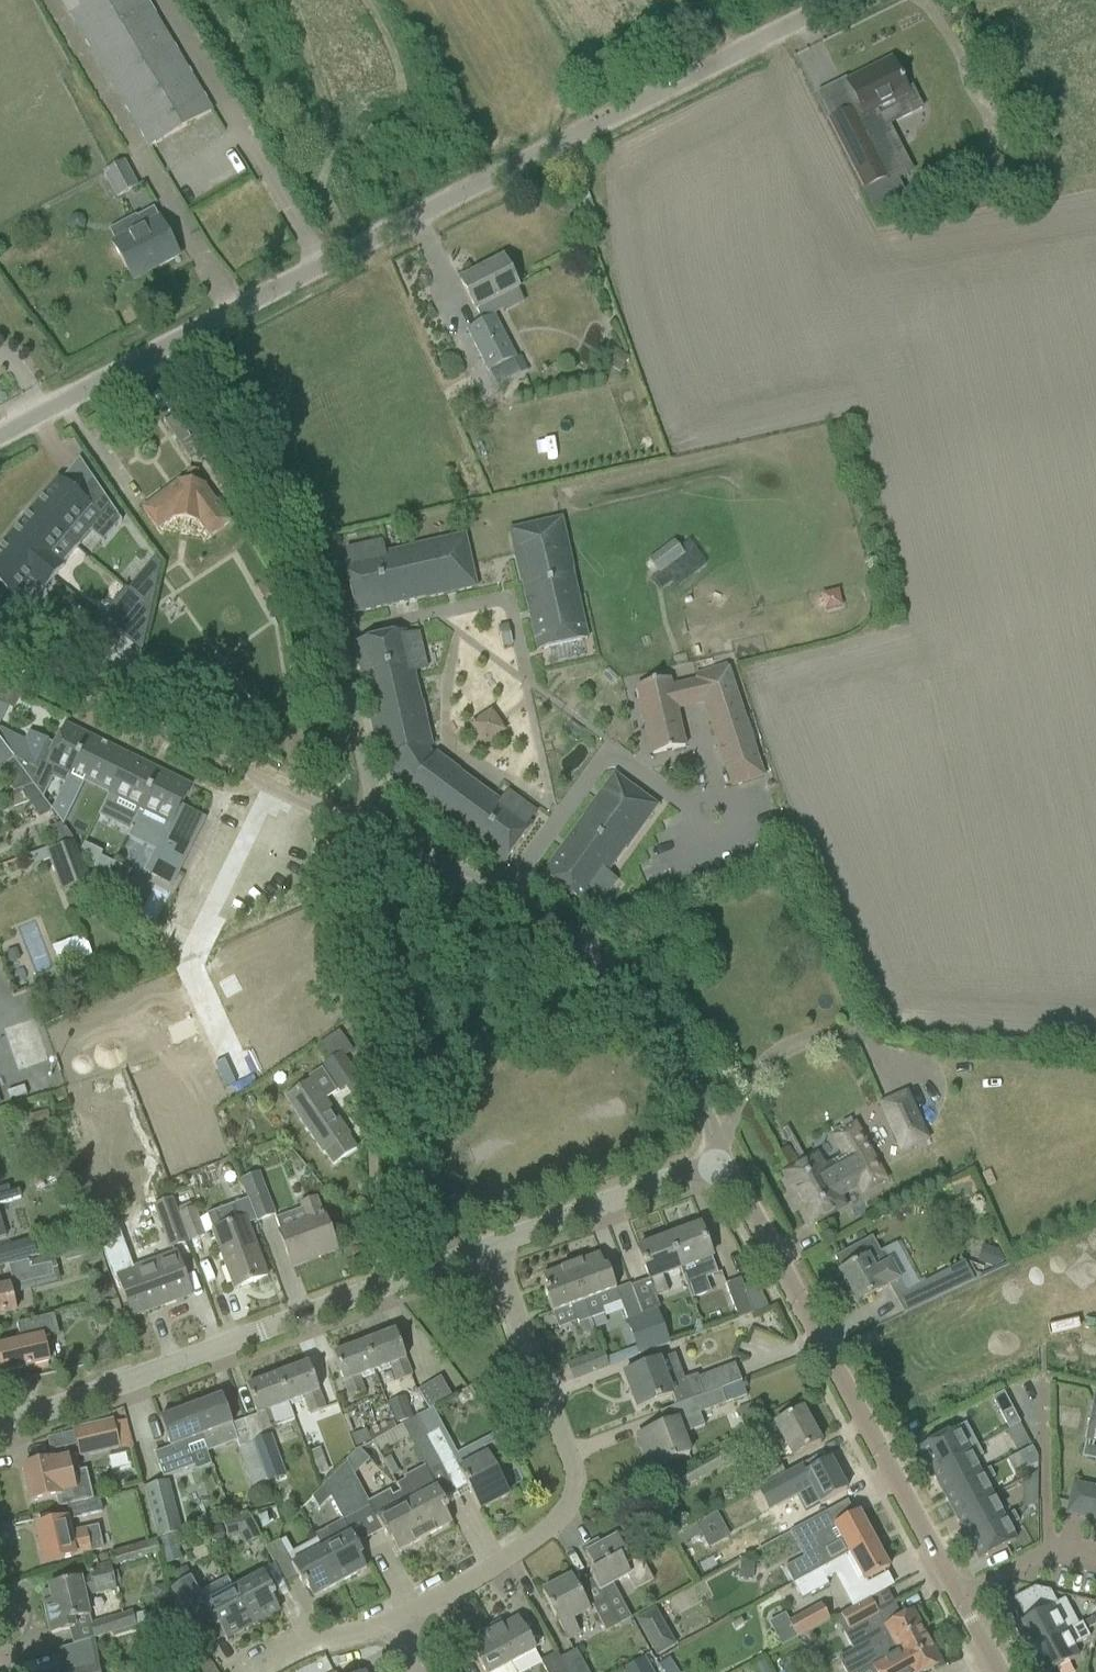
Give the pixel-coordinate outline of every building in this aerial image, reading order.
[(150,149),(213,111),(146,0),(61,0),(150,149)] [(859,106),(829,121),(865,191),(886,181),(888,185),(908,175),(876,112),(894,103),(902,119),(922,109),(911,87),(906,90),(901,80),(903,80),(901,76),(899,76),(894,66),(867,79),(865,75),(848,84),(859,106)] [(103,173),(117,200),(138,188),(124,161),(103,173)] [(136,218),(110,232),(116,243),(113,244),(120,258),(130,277),(136,274),(157,263),(160,268),(179,258),(169,238),(159,220),(158,220),(152,210),(137,218),(136,218)] [(460,282),(470,301),(476,311),(518,289),(503,260),(460,282)] [(467,331),(489,374),(511,362),(515,360),(493,317),(467,331)] [(618,352),(608,367),(618,374),(628,359),(618,352)] [(511,362),(489,374),(497,389),(519,377),(511,362)] [(174,417),(163,425),(179,447),(189,440),(174,417)] [(34,506),(31,510),(32,511),(64,538),(63,539),(76,550),(80,546),(79,546),(90,533),(111,508),(111,507),(93,480),(92,481),(92,482),(79,498),(61,482),(59,480),(60,479),(59,477),(46,492),(47,493),(35,507),(34,506)] [(198,526),(209,540),(230,524),(205,489),(205,488),(176,483),(175,485),(140,511),(156,532),(171,521),(198,526)] [(11,533),(6,540),(54,579),(64,567),(63,566),(50,555),(63,539),(64,538),(32,511),(27,516),(27,515),(23,519),(24,520),(12,534),(11,533)] [(573,570),(562,520),(509,532),(521,582),(522,582),(538,652),(587,641),(571,571),(573,570)] [(476,588),(465,536),(415,548),(415,549),(344,565),(355,614),(426,598),(426,600),(476,588)] [(14,598),(14,597),(29,580),(43,591),(43,592),(54,579),(6,540),(3,543),(4,544),(0,548),(0,586),(14,598)] [(675,542),(650,561),(660,575),(685,556),(675,542)] [(155,558),(128,591),(151,611),(161,565),(155,558)] [(270,581),(257,589),(264,600),(277,592),(270,581)] [(125,589),(109,608),(145,639),(151,611),(128,591),(125,589)] [(507,626),(497,628),(502,648),(512,646),(507,626)] [(432,748),(422,703),(420,703),(404,633),(356,644),(371,714),(369,715),(380,760),(385,759),(407,794),(404,798),(428,815),(429,814),(502,868),(532,827),(459,774),(460,772),(436,755),(433,758),(428,749),(432,748)] [(85,641),(77,651),(97,669),(106,658),(85,641)] [(764,778),(727,667),(696,677),(732,788),(764,778)] [(685,748),(669,680),(637,688),(653,756),(685,748)] [(471,727),(488,746),(510,727),(492,708),(471,727)] [(89,737),(65,726),(55,747),(30,734),(25,743),(0,731),(0,743),(12,760),(13,760),(41,798),(52,775),(67,783),(72,772),(89,737)] [(113,787),(128,757),(89,737),(72,772),(105,788),(107,784),(113,787)] [(12,760),(0,743),(0,769),(12,760)] [(133,826),(160,772),(128,757),(113,787),(98,816),(110,821),(112,815),(133,826)] [(168,835),(182,807),(191,788),(160,772),(133,826),(149,834),(148,837),(163,844),(161,848),(185,860),(191,846),(168,835)] [(627,849),(658,807),(614,776),(584,817),(585,818),(543,876),(583,906),(626,848),(627,849)] [(67,819),(73,807),(58,799),(52,812),(67,819)] [(191,846),(205,818),(182,807),(168,835),(191,846)] [(71,844),(44,854),(59,893),(89,882),(81,860),(79,861),(78,861),(74,850),(71,844)] [(86,858),(95,870),(102,854),(91,848),(86,858)] [(178,874),(185,860),(161,848),(154,862),(178,874)] [(120,896),(131,872),(114,864),(107,878),(120,896)] [(86,933),(53,945),(61,967),(95,955),(86,933)] [(128,1031),(109,1040),(121,1067),(172,1043),(163,1024),(177,1017),(164,990),(119,1010),(128,1031)] [(331,1062),(324,1067),(341,1092),(359,1080),(344,1058),(352,1052),(340,1034),(321,1047),(331,1062)] [(224,1090),(210,1057),(184,1069),(177,1055),(137,1073),(144,1088),(131,1093),(141,1115),(166,1104),(175,1124),(198,1113),(193,1103),(224,1090)] [(286,1099),(297,1114),(324,1154),(325,1153),(334,1165),(358,1149),(325,1100),(335,1094),(321,1072),(308,1080),(309,1083),(286,1099)] [(884,1105),(885,1106),(883,1107),(903,1150),(927,1140),(906,1095),(884,1105)] [(846,1158),(823,1171),(816,1158),(786,1175),(801,1204),(812,1223),(843,1207),(838,1197),(860,1185),(864,1192),(884,1181),(855,1127),(835,1138),(846,1158)] [(242,1181),(250,1201),(257,1221),(258,1222),(275,1216),(259,1175),(242,1181)] [(13,1202),(12,1202),(21,1199),(19,1192),(11,1195),(9,1188),(0,1191),(0,1206),(13,1202)] [(307,1223),(280,1233),(284,1244),(291,1264),(319,1254),(320,1257),(337,1251),(324,1217),(317,1199),(301,1205),(303,1211),(307,1223)] [(154,1207),(168,1248),(189,1241),(180,1216),(172,1201),(154,1207)] [(257,1221),(250,1201),(240,1205),(245,1220),(213,1232),(226,1269),(234,1290),(268,1277),(268,1276),(260,1256),(248,1225),(257,1221)] [(180,1216),(190,1242),(204,1236),(195,1210),(180,1216)] [(117,1227),(96,1235),(114,1282),(120,1280),(125,1295),(133,1315),(136,1314),(190,1294),(183,1273),(177,1257),(136,1272),(134,1273),(131,1265),(117,1227)] [(700,1228),(669,1239),(681,1270),(699,1263),(705,1280),(718,1275),(700,1228)] [(87,1233),(64,1239),(66,1250),(90,1244),(87,1233)] [(854,1248),(835,1258),(842,1273),(840,1274),(856,1305),(892,1286),(906,1315),(975,1282),(964,1263),(906,1294),(899,1281),(884,1252),(881,1254),(873,1238),(854,1248)] [(681,1270),(669,1239),(638,1251),(656,1298),(669,1293),(663,1277),(681,1270)] [(5,1251),(8,1265),(38,1259),(35,1244),(5,1251)] [(990,1248),(984,1265),(992,1268),(1003,1262),(998,1251),(990,1248)] [(599,1256),(571,1267),(591,1320),(604,1315),(602,1310),(621,1303),(608,1268),(604,1269),(599,1256)] [(50,1266),(30,1271),(28,1263),(8,1268),(13,1288),(53,1278),(50,1266)] [(591,1320),(571,1267),(543,1277),(548,1291),(544,1292),(553,1314),(572,1307),(579,1325),(591,1320)] [(754,1315),(741,1280),(726,1285),(739,1320),(754,1315)] [(755,1310),(764,1307),(756,1280),(746,1283),(755,1310)] [(16,1313),(10,1287),(0,1289),(0,1317),(16,1313)] [(657,1310),(642,1316),(655,1351),(670,1345),(657,1310)] [(0,1347),(0,1372),(1,1375),(49,1364),(43,1339),(59,1335),(55,1316),(39,1320),(17,1325),(21,1343),(0,1347)] [(655,1351),(642,1316),(627,1322),(640,1357),(655,1351)] [(396,1332),(365,1344),(375,1372),(391,1366),(398,1383),(412,1377),(396,1332)] [(375,1372),(365,1344),(334,1355),(341,1376),(344,1384),(345,1383),(351,1400),(365,1395),(359,1378),(375,1372)] [(567,1366),(573,1382),(609,1368),(603,1352),(567,1366)] [(645,1367),(624,1375),(637,1410),(658,1402),(671,1397),(675,1407),(680,1406),(687,1403),(721,1390),(721,1391),(742,1382),(735,1365),(699,1380),(697,1377),(684,1381),(669,1387),(660,1363),(659,1362),(645,1367)] [(309,1365),(278,1376),(288,1404),(305,1398),(311,1415),(325,1410),(319,1393),(309,1365)] [(418,1391),(427,1407),(462,1388),(451,1368),(440,1374),(442,1378),(418,1391)] [(288,1404),(278,1376),(247,1388),(257,1416),(258,1416),(264,1432),(295,1421),(288,1404)] [(687,1403),(680,1406),(685,1420),(726,1405),(748,1397),(742,1382),(721,1391),(721,1390),(687,1403)] [(1004,1394),(992,1400),(999,1413),(1011,1407),(1004,1394)] [(222,1397),(191,1408),(203,1439),(218,1433),(224,1448),(238,1442),(233,1428),(234,1427),(222,1397)] [(1094,1401),(1085,1442),(1095,1444),(1095,1401),(1094,1401)] [(743,1424),(758,1419),(753,1404),(738,1410),(743,1424)] [(203,1439),(191,1408),(160,1420),(171,1448),(154,1455),(164,1479),(195,1468),(190,1456),(207,1450),(203,1439)] [(741,1444),(750,1460),(784,1442),(793,1458),(821,1443),(803,1410),(741,1444)] [(428,1412),(416,1419),(442,1467),(454,1460),(439,1432),(428,1412)] [(397,1429),(375,1442),(381,1453),(410,1439),(424,1465),(428,1474),(442,1467),(416,1419),(403,1426),(397,1429)] [(637,1436),(651,1471),(690,1456),(677,1421),(658,1428),(637,1436)] [(75,1431),(81,1458),(119,1449),(113,1422),(75,1431)] [(371,1431),(368,1435),(372,1444),(375,1442),(397,1429),(394,1423),(371,1431)] [(978,1448),(966,1425),(919,1450),(931,1473),(978,1448)] [(267,1439),(254,1444),(269,1483),(285,1477),(271,1438),(267,1439)] [(454,1460),(442,1467),(456,1493),(467,1487),(469,1490),(479,1510),(509,1494),(496,1469),(506,1464),(508,1458),(500,1441),(484,1449),(489,1457),(473,1465),(469,1457),(456,1464),(454,1460)] [(269,1483),(254,1444),(239,1449),(254,1488),(269,1483)] [(670,1482),(677,1493),(744,1456),(738,1444),(670,1482)] [(980,1475),(973,1462),(983,1457),(978,1448),(931,1473),(943,1495),(980,1475)] [(1030,1448),(1020,1454),(1025,1463),(1035,1457),(1030,1448)] [(320,1450),(308,1455),(314,1472),(326,1467),(320,1450)] [(54,1461),(23,1468),(31,1504),(56,1498),(59,1509),(69,1507),(76,1505),(73,1493),(75,1493),(71,1475),(80,1473),(76,1457),(54,1462),(54,1461)] [(785,1475),(757,1491),(758,1492),(759,1491),(770,1512),(797,1497),(806,1512),(827,1501),(846,1491),(830,1462),(811,1472),(805,1475),(801,1468),(786,1476),(785,1475)] [(348,1463),(336,1475),(357,1514),(370,1507),(368,1504),(369,1503),(348,1463)] [(750,1478),(757,1491),(785,1475),(778,1463),(750,1478)] [(405,1480),(397,1485),(401,1493),(425,1538),(452,1524),(445,1511),(449,1510),(438,1490),(437,1489),(435,1489),(430,1478),(428,1474),(424,1465),(403,1476),(405,1480)] [(992,1497),(985,1484),(995,1479),(990,1470),(980,1475),(943,1495),(955,1517),(992,1497)] [(336,1475),(325,1486),(344,1521),(357,1514),(336,1475)] [(145,1488),(159,1540),(183,1533),(170,1482),(145,1488)] [(1090,1488),(1083,1519),(1095,1522),(1095,1489),(1090,1488)] [(389,1492),(369,1503),(368,1504),(370,1507),(378,1522),(389,1542),(392,1540),(398,1553),(425,1538),(401,1493),(392,1498),(392,1497),(389,1492)] [(1004,1519),(992,1497),(955,1517),(966,1539),(1004,1519)] [(99,1500),(76,1505),(69,1507),(71,1520),(102,1513),(99,1500)] [(813,1575),(874,1541),(859,1513),(823,1533),(810,1549),(813,1554),(774,1575),(783,1591),(813,1575)] [(979,1562),(1016,1542),(1008,1528),(1018,1523),(1014,1514),(1004,1519),(966,1539),(979,1562)] [(239,1538),(244,1548),(260,1539),(248,1516),(222,1523),(227,1541),(239,1538)] [(36,1527),(45,1564),(102,1551),(98,1528),(70,1534),(67,1521),(36,1527)] [(210,1530),(208,1535),(211,1541),(217,1543),(222,1540),(224,1534),(221,1529),(216,1527),(210,1530)] [(352,1534),(322,1550),(340,1584),(367,1570),(360,1557),(363,1555),(352,1534)] [(653,1581),(629,1537),(628,1535),(618,1540),(617,1538),(586,1554),(595,1571),(590,1574),(593,1580),(581,1587),(607,1633),(620,1625),(606,1600),(617,1593),(613,1585),(627,1577),(635,1591),(653,1581)] [(110,1554),(114,1568),(116,1567),(117,1571),(138,1565),(137,1561),(160,1554),(156,1540),(110,1554)] [(889,1569),(874,1541),(813,1575),(820,1587),(856,1567),(864,1583),(889,1569)] [(280,1542),(267,1549),(279,1572),(292,1566),(292,1565),(280,1542)] [(340,1584),(322,1550),(292,1565),(292,1566),(299,1578),(303,1587),(306,1585),(313,1598),(340,1584)] [(43,1593),(53,1634),(75,1628),(73,1620),(89,1617),(85,1596),(117,1589),(111,1565),(89,1570),(91,1578),(50,1588),(51,1591),(43,1593)] [(185,1569),(176,1573),(182,1584),(191,1579),(185,1569)] [(264,1576),(234,1592),(253,1625),(279,1611),(273,1598),(276,1597),(264,1576)] [(542,1594),(553,1613),(567,1640),(580,1634),(573,1620),(589,1611),(572,1578),(542,1594)] [(253,1625),(234,1592),(228,1580),(199,1595),(191,1579),(182,1584),(171,1590),(193,1630),(212,1620),(216,1629),(219,1627),(226,1640),(253,1625)] [(167,1588),(155,1590),(157,1602),(169,1600),(167,1588)] [(1053,1639),(1040,1615),(1057,1606),(1050,1592),(1034,1589),(1014,1600),(1025,1622),(1014,1628),(1027,1653),(1053,1639)] [(841,1616),(849,1632),(879,1615),(870,1600),(841,1616)] [(819,1603),(787,1620),(796,1636),(827,1618),(819,1603)] [(638,1621),(657,1656),(674,1646),(655,1612),(638,1621)] [(874,1668),(873,1668),(927,1638),(912,1612),(884,1627),(890,1638),(841,1665),(845,1671),(867,1671),(874,1668)] [(91,1625),(95,1639),(125,1631),(121,1616),(91,1625)] [(500,1622),(491,1627),(511,1665),(535,1652),(517,1619),(503,1627),(500,1622)] [(1078,1658),(1073,1648),(1090,1639),(1082,1624),(1053,1639),(1027,1653),(1037,1671),(1052,1671),(1078,1658)] [(491,1627),(481,1632),(484,1637),(470,1645),(485,1671),(498,1671),(511,1665),(491,1627)] [(927,1638),(873,1668),(874,1668),(876,1671),(927,1671),(941,1664),(927,1638)] [(99,1665),(94,1640),(58,1651),(61,1668),(52,1670),(52,1671),(100,1671),(99,1665)] [(567,1671),(588,1671),(576,1650),(560,1659),(567,1671)] [(560,1659),(557,1653),(541,1662),(546,1671),(567,1671),(560,1659)] [(755,1668),(757,1671),(770,1671),(765,1662),(755,1668)]
